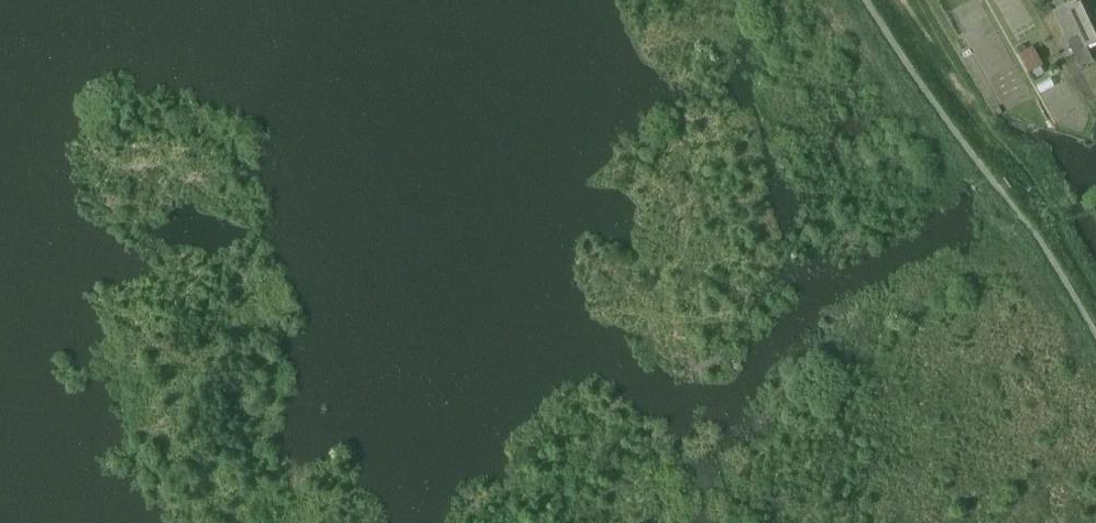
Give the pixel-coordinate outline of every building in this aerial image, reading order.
[(1095,39),(1095,0),(1080,0),(1067,6),(1080,34),(1067,40),(1079,65),(1092,59),(1085,44),(1095,39)] [(1030,49),(1019,55),(1028,73),(1040,67),(1030,49)]
